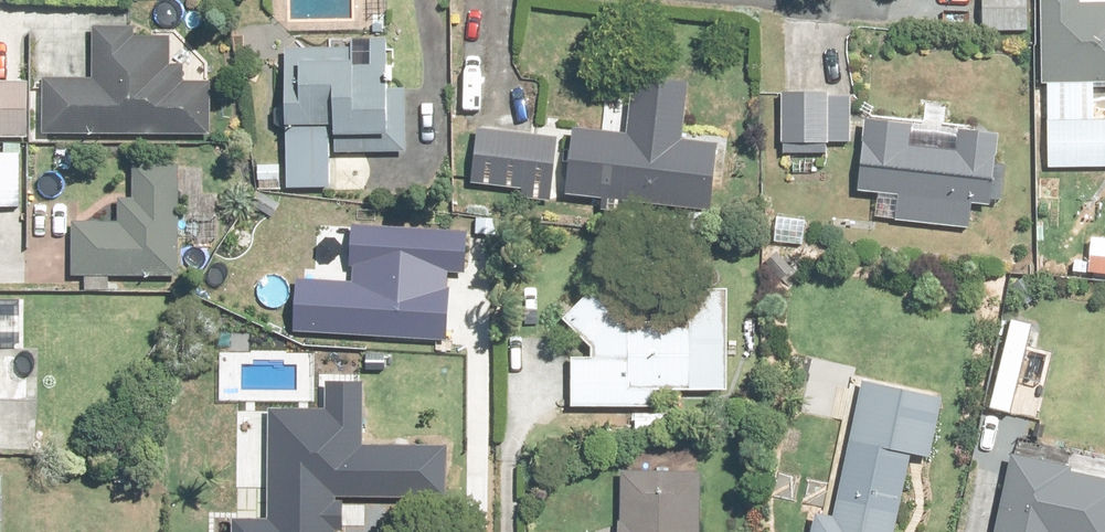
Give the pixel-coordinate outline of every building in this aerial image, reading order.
[(1025,30),(1025,0),(978,0),(979,31),(1025,30)] [(1072,0),(1034,0),(1035,82),(1042,81),(1043,169),(1104,167),(1104,119),(1089,119),(1088,80),(1104,80),(1104,0),(1072,1),(1072,0)] [(203,131),(203,80),(176,80),(177,63),(164,62),(164,34),(130,34),(128,34),(128,24),(86,24),(86,76),(36,76),(36,133),(94,132),(203,131)] [(379,86),(380,48),(362,48),(362,63),(342,64),(342,46),(280,46),(279,84),(280,186),(314,186),(322,185),(322,132),(328,131),(328,149),(398,149),(398,90),(398,85),(379,86)] [(22,80),(0,80),(0,136),(22,136),(22,80)] [(822,91),(786,90),(776,90),(776,142),(779,142),(779,152),(822,152),(822,140),(845,141),(845,93),(821,94),(822,91)] [(906,123),(871,119),(858,118),(850,188),(893,193),(891,219),(963,227),(966,201),(983,202),(983,198),(1000,199),(1004,163),(989,162),(992,132),(962,129),(951,127),(948,147),(904,143),(906,123)] [(469,181),(543,189),(549,136),(475,128),(474,137),(469,181)] [(630,137),(567,131),(561,188),(599,192),(598,202),(620,204),(621,200),(616,199),(617,193),(665,198),(671,137),(631,132),(630,137)] [(14,206),(14,141),(0,142),(0,206),(14,206)] [(172,170),(172,162),(126,162),(126,191),(126,196),(111,197),(111,220),(65,220),(65,274),(80,275),(81,289),(105,290),(105,274),(172,274),(172,217),(172,170)] [(275,164),(253,165),(254,189),(277,188),(275,164)] [(674,197),(695,199),(698,178),(677,175),(674,197)] [(496,219),(515,220),(516,206),(498,205),(496,219)] [(215,239),(215,213),(182,212),(182,217),(182,238),(215,239)] [(1097,256),(1080,255),(1080,273),(1096,274),(1097,256)] [(1070,257),(1040,256),(1039,275),(1069,278),(1070,257)] [(564,354),(563,405),(647,406),(648,388),(719,389),(721,287),(681,287),(680,320),(621,320),(587,285),(554,317),(565,327),(583,346),(583,354),(564,354)] [(915,378),(890,372),(888,387),(881,386),(872,432),(844,427),(825,525),(861,531),(888,531),(896,485),(909,488),(908,491),(927,495),(933,464),(920,461),(936,381),(915,378)] [(350,410),(330,411),(331,418),(301,417),(301,470),(265,491),(257,496),(277,531),(329,531),(367,510),(368,410),(350,410)] [(951,427),(950,444),(962,445),(964,428),(951,427)] [(1075,518),(1082,485),(1061,480),(1063,464),(1003,452),(1000,467),(987,531),(1050,531),(1051,529),(1068,531),(1069,531),(1073,531),(1075,518)] [(626,469),(614,469),(614,525),(614,531),(694,531),(694,469),(626,469)]
